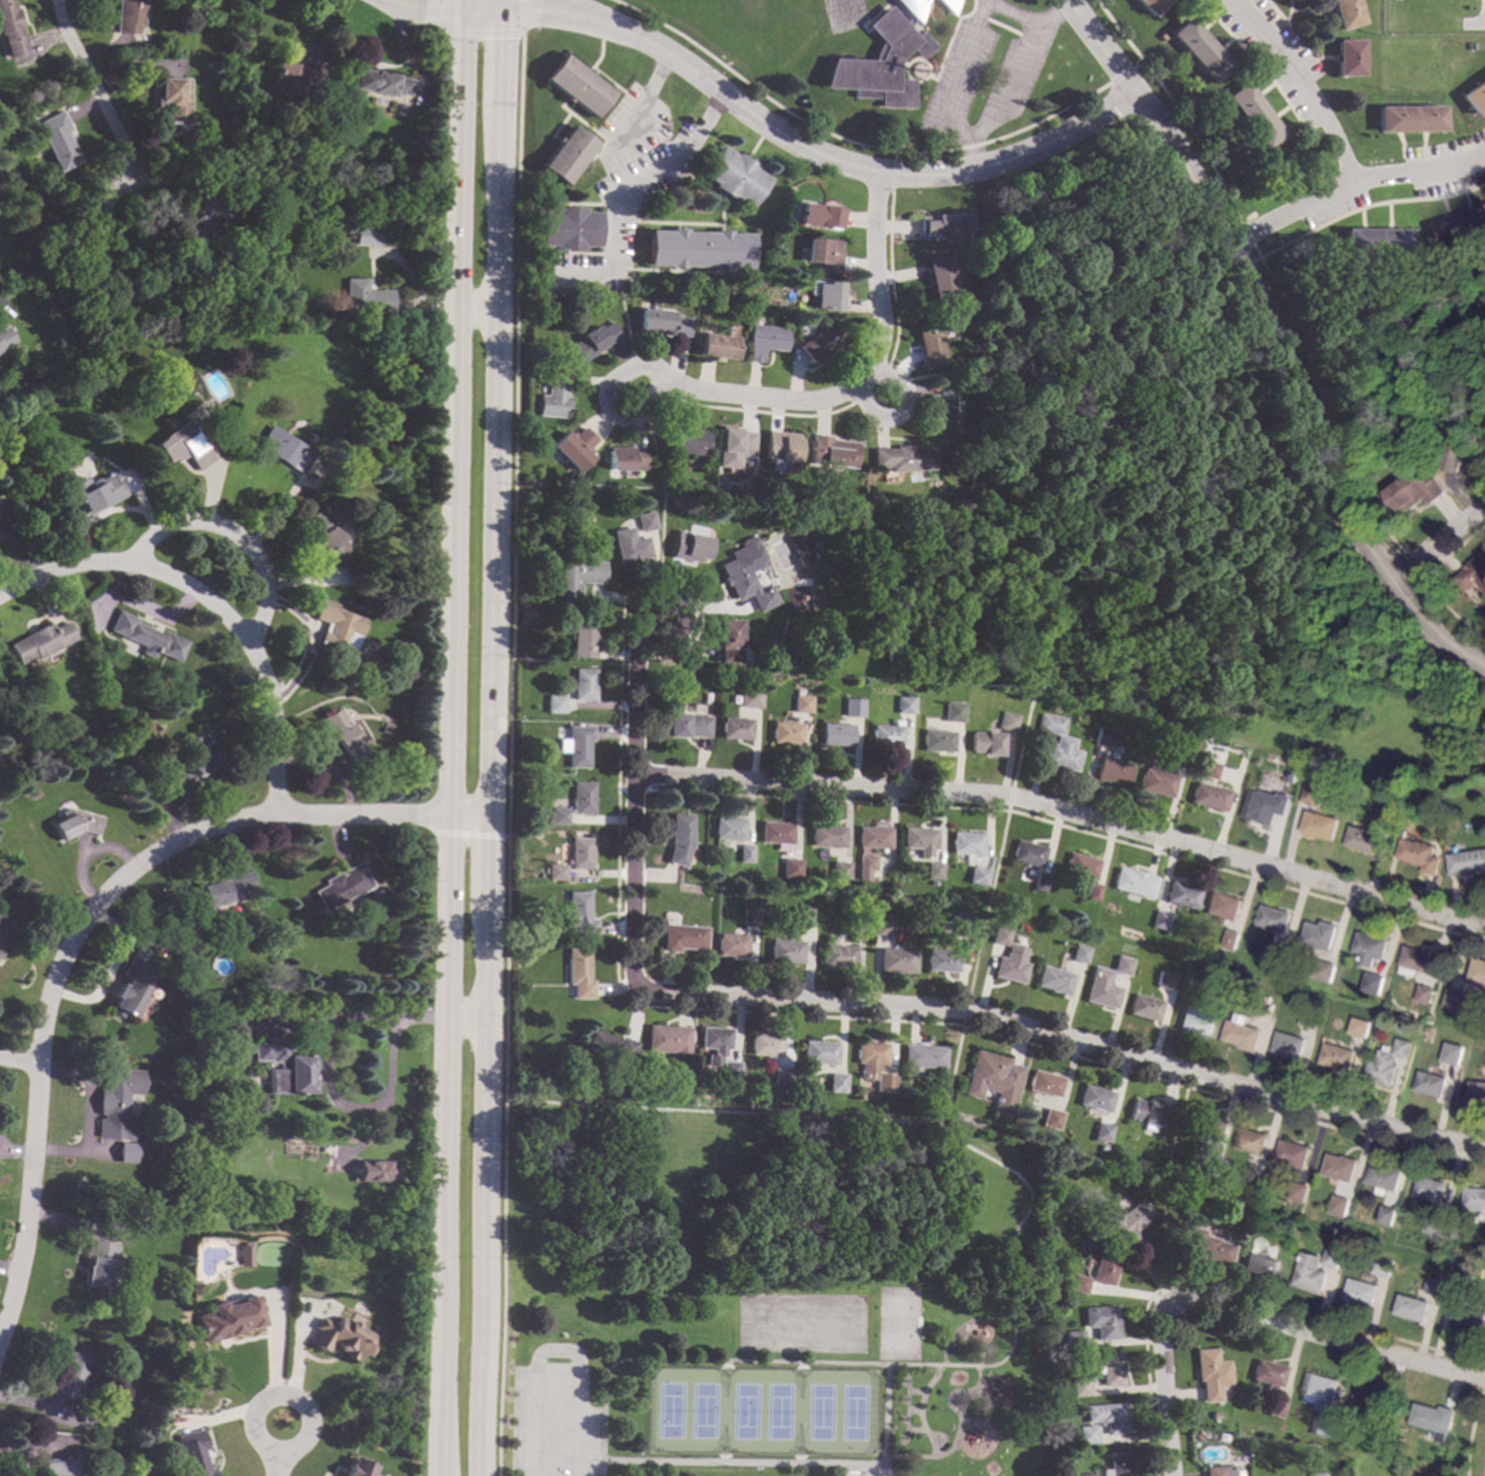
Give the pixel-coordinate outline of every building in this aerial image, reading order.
[(7,58),(0,34),(0,0),(10,0),(13,9),(15,8),(21,27),(19,28),(26,53),(7,58)] [(115,33),(116,0),(144,0),(143,25),(138,24),(138,34),(115,33)] [(908,16),(894,0),(925,0),(917,25),(912,20),(908,30),(914,37),(919,33),(932,47),(917,60),(910,51),(899,61),(896,67),(896,80),(910,81),(910,110),(876,109),(876,100),(850,99),(851,92),(822,91),(830,61),(871,62),(874,52),(879,44),(865,27),(888,7),(904,25),(907,21),(908,16)] [(951,17),(935,0),(957,0),(951,17)] [(1150,18),(1132,0),(1166,0),(1167,1),(1150,18)] [(1339,31),(1330,0),(1357,0),(1363,24),(1339,31)] [(1229,66),(1210,83),(1167,35),(1186,18),(1229,66)] [(1163,38),(1158,42),(1155,37),(1159,33),(1163,38)] [(1362,76),(1337,76),(1336,41),(1362,40),(1362,76)] [(583,70),(584,69),(591,74),(590,75),(612,92),(591,120),(568,103),(567,105),(562,101),(563,99),(542,83),(563,54),(583,70)] [(324,68),(319,87),(304,83),(298,106),(284,102),(286,95),(269,90),(277,60),(294,65),(296,61),(324,68)] [(399,76),(398,78),(413,81),(410,97),(395,94),(394,97),(354,89),(358,68),(399,76)] [(190,79),(188,125),(187,125),(187,132),(175,132),(175,124),(165,124),(165,110),(155,110),(155,99),(159,99),(160,78),(190,79)] [(1460,96),(1484,78),(1484,110),(1475,117),(1460,96)] [(1282,135),(1261,150),(1223,97),(1244,82),(1282,135)] [(1222,105),(1217,109),(1214,104),(1219,100),(1222,105)] [(407,106),(406,117),(396,115),(397,104),(407,106)] [(1443,132),(1379,133),(1379,107),(1443,107),(1443,132)] [(70,131),(66,133),(80,161),(59,172),(35,124),(60,111),(70,131)] [(596,145),(587,159),(588,160),(584,165),(582,164),(565,188),(538,168),(554,146),(552,144),(558,137),(560,138),(570,125),(596,145)] [(732,156),(734,153),(756,168),(754,171),(768,180),(749,208),(735,199),(733,202),(711,187),(713,184),(699,175),(718,147),(732,156)] [(823,206),(823,207),(842,210),(839,230),(797,224),(801,203),(823,206)] [(1429,225),(1484,204),(1484,231),(1438,249),(1429,225)] [(582,209),(582,212),(598,213),(597,248),(581,247),(581,251),(554,250),(554,246),(537,246),(538,211),(555,212),(555,208),(582,209)] [(969,242),(943,243),(943,240),(933,240),(933,234),(918,235),(917,218),(934,217),(934,216),(967,214),(969,242)] [(179,233),(196,248),(212,231),(195,215),(179,233)] [(378,246),(352,245),(353,227),(378,228),(378,246)] [(684,230),(684,232),(716,233),(716,231),(729,231),(729,234),(752,234),(751,269),(728,268),(727,271),(715,270),(715,268),(683,267),(683,269),(670,269),(670,266),(647,266),(648,231),(671,232),(671,229),(684,230)] [(1407,255),(1341,255),(1341,229),(1407,229),(1407,255)] [(839,241),(839,250),(841,250),(840,272),(821,270),(821,264),(803,263),(806,238),(839,241)] [(346,243),(345,254),(334,253),(335,242),(346,243)] [(951,273),(957,271),(959,279),(952,281),(956,300),(946,302),(947,306),(937,308),(936,305),(934,305),(924,260),(947,255),(951,273)] [(365,291),(390,291),(390,312),(343,312),(343,280),(365,280),(365,291)] [(842,283),(841,294),(843,294),(841,313),(819,311),(819,309),(815,309),(817,284),(826,285),(826,282),(842,283)] [(674,312),(673,317),(692,318),(691,337),(638,332),(640,309),(674,312)] [(621,338),(578,365),(567,347),(582,337),(581,335),(597,325),(600,330),(612,323),(621,338)] [(837,332),(843,342),(844,341),(846,344),(836,352),(826,358),(824,356),(811,365),(804,357),(798,347),(830,324),(837,332)] [(16,342),(0,352),(0,328),(5,325),(16,342)] [(788,330),(789,341),(786,352),(765,349),(764,356),(765,356),(764,363),(748,361),(750,353),(749,337),(751,326),(788,330)] [(944,365),(921,369),(915,329),(937,326),(944,365)] [(740,338),(737,360),(723,359),(723,360),(717,358),(700,356),(703,333),(740,338)] [(567,371),(565,396),(567,396),(565,419),(537,416),(539,395),(545,396),(547,369),(567,371)] [(955,386),(954,400),(955,400),(952,434),(931,432),(932,415),(931,415),(933,398),(935,398),(936,385),(955,386)] [(200,427),(193,432),(215,459),(199,472),(186,454),(174,463),(171,459),(167,462),(154,445),(191,416),(200,427)] [(1475,423),(1479,429),(1474,434),(1478,440),(1467,450),(1461,472),(1450,471),(1440,466),(1448,439),(1469,419),(1475,423)] [(688,422),(687,430),(708,432),(705,458),(667,453),(671,420),(688,422)] [(313,455),(300,475),(299,475),(256,446),(270,426),(313,455)] [(595,441),(587,449),(590,452),(587,455),(590,459),(576,473),(549,446),(564,432),(567,435),(571,432),(574,435),(581,427),(595,441)] [(741,430),(741,431),(750,433),(748,450),(739,449),(736,470),(714,467),(720,427),(741,430)] [(797,435),(793,474),(784,474),(785,461),(763,459),(765,432),(797,435)] [(828,438),(828,440),(854,443),(852,469),(806,465),(808,447),(807,447),(808,436),(828,438)] [(909,449),(931,448),(933,470),(886,473),(885,468),(870,469),(869,450),(886,449),(887,450),(891,450),(891,447),(909,446),(909,449)] [(1417,453),(1407,461),(1402,455),(1412,447),(1417,453)] [(631,453),(644,453),(645,470),(607,471),(607,448),(631,448),(631,453)] [(1427,483),(1435,478),(1445,492),(1430,504),(1425,498),(1409,510),(1406,505),(1399,510),(1385,491),(1416,468),(1427,483)] [(115,483),(118,481),(126,496),(83,518),(73,498),(71,498),(65,487),(84,477),(87,483),(96,478),(98,481),(111,474),(115,483)] [(325,514),(332,509),(341,523),(335,527),(347,546),(343,569),(322,566),(325,551),(303,521),(321,508),(325,514)] [(656,529),(639,533),(635,515),(652,512),(656,529)] [(633,539),(646,537),(651,558),(617,564),(611,531),(631,527),(633,539)] [(689,533),(689,534),(710,539),(705,561),(698,559),(697,564),(671,558),(677,530),(689,533)] [(768,565),(750,573),(759,592),(771,586),(779,604),(758,613),(750,595),(735,602),(718,565),(759,546),(768,565)] [(1480,553),(1484,559),(1484,591),(1477,582),(1466,591),(1455,578),(1466,568),(1464,567),(1480,553)] [(603,563),(602,584),(579,583),(578,591),(577,591),(576,603),(554,602),(556,566),(575,567),(575,561),(603,563)] [(372,600),(367,612),(354,606),(359,595),(372,600)] [(336,605),(335,609),(362,620),(351,650),(346,648),(342,660),(315,649),(325,623),(313,618),(321,599),(336,605)] [(136,620),(135,623),(164,636),(165,633),(186,643),(177,663),(154,652),(151,659),(139,653),(142,647),(108,631),(117,611),(136,620)] [(596,618),(594,659),(571,658),(573,617),(596,618)] [(740,663),(719,662),(719,649),(717,649),(717,621),(741,621),(740,663)] [(75,639),(36,659),(35,656),(18,665),(7,645),(50,622),(53,629),(66,622),(75,639)] [(594,701),(573,701),(573,670),(594,669),(594,701)] [(761,710),(744,709),(745,692),(761,693),(761,710)] [(797,695),(814,696),(812,714),(795,713),(796,695),(797,695)] [(564,714),(547,713),(547,696),(564,696),(564,714)] [(915,714),(898,714),(899,697),(915,697),(915,714)] [(866,700),(865,718),(845,716),(846,699),(866,700)] [(965,704),(963,723),(945,722),(947,702),(965,704)] [(366,755),(351,764),(343,752),(341,753),(330,735),(329,736),(320,719),(339,708),(366,755)] [(1020,716),(1017,733),(999,729),(1002,712),(1020,716)] [(711,717),(710,738),(687,737),(687,739),(667,737),(669,714),(711,717)] [(1066,719),(1063,735),(1038,730),(1041,714),(1066,719)] [(753,720),(751,740),(721,739),(722,718),(753,720)] [(787,721),(787,723),(804,724),(803,745),(772,743),(774,722),(783,722),(783,720),(787,721)] [(903,720),(903,727),(905,727),(903,748),(872,746),(873,725),(894,727),(895,720),(903,720)] [(392,725),(389,734),(379,732),(382,722),(392,725)] [(854,725),(853,747),(822,745),(824,723),(854,725)] [(592,740),(588,741),(588,768),(567,768),(567,752),(558,752),(558,738),(565,738),(565,735),(568,735),(568,727),(592,727),(592,740)] [(1117,732),(1112,748),(1095,743),(1099,727),(1117,732)] [(955,732),(954,753),(923,751),(924,730),(955,732)] [(1003,734),(1002,756),(984,755),(984,753),(971,752),(973,732),(1003,734)] [(219,758),(184,789),(169,772),(192,752),(185,744),(198,733),(219,758)] [(1076,740),(1073,750),(1081,752),(1076,772),(1044,764),(1049,743),(1055,745),(1058,735),(1076,740)] [(1191,752),(1186,770),(1169,765),(1174,748),(1191,752)] [(12,764),(6,766),(3,757),(9,755),(12,764)] [(1132,766),(1126,784),(1124,783),(1124,785),(1106,780),(1106,782),(1095,779),(1102,757),(1132,766)] [(1221,764),(1216,781),(1199,776),(1203,759),(1221,764)] [(1165,767),(1164,774),(1177,778),(1171,799),(1139,790),(1145,768),(1149,769),(1150,763),(1165,767)] [(592,814),(571,814),(571,783),(593,783),(592,814)] [(1212,787),(1212,786),(1231,791),(1225,813),(1191,803),(1197,783),(1212,787)] [(1323,790),(1318,807),(1300,802),(1304,785),(1323,790)] [(1293,788),(1291,796),(1284,794),(1286,786),(1293,788)] [(1290,796),(1285,816),(1276,813),(1272,826),(1256,822),(1256,820),(1243,816),(1248,795),(1275,802),(1277,793),(1290,796)] [(102,818),(97,835),(82,832),(62,841),(52,824),(63,818),(60,813),(68,808),(102,818)] [(567,809),(567,825),(549,824),(549,809),(567,809)] [(1306,810),(1338,819),(1333,841),(1300,832),(1306,810)] [(693,816),(692,849),(688,848),(682,868),(664,863),(668,849),(669,829),(670,829),(671,815),(693,816)] [(744,820),(744,841),(712,839),(713,819),(744,820)] [(792,823),(791,852),(774,851),(775,844),(759,843),(760,822),(792,823)] [(844,827),(843,848),(810,847),(811,825),(844,827)] [(1380,833),(1375,854),(1344,845),(1350,825),(1380,833)] [(890,828),(889,849),(857,848),(858,826),(890,828)] [(936,829),(935,850),(930,850),(930,857),(918,857),(918,850),(903,849),(904,828),(936,829)] [(983,835),(981,856),(950,854),(952,833),(983,835)] [(591,869),(570,869),(570,838),(591,838),(591,869)] [(1417,842),(1417,841),(1436,846),(1433,855),(1441,858),(1436,876),(1421,872),(1423,866),(1396,858),(1401,838),(1417,842)] [(1045,848),(1039,869),(1010,861),(1015,840),(1045,848)] [(751,846),(751,863),(737,863),(738,845),(751,846)] [(1446,854),(1484,849),(1484,870),(1484,872),(1467,874),(1466,873),(1449,875),(1446,854)] [(1099,861),(1094,881),(1063,873),(1069,853),(1099,861)] [(874,855),(873,871),(857,871),(857,855),(874,855)] [(799,860),(798,879),(780,878),(781,859),(799,860)] [(848,863),(847,881),(830,880),(831,862),(848,863)] [(370,886),(354,896),(353,894),(323,912),(312,892),(324,885),(322,881),(338,872),(340,876),(342,874),(341,872),(357,863),(370,886)] [(926,863),(940,863),(940,881),(924,880),(926,863)] [(565,881),(547,881),(547,865),(565,865),(565,881)] [(988,870),(984,887),(967,883),(971,866),(988,870)] [(1130,871),(1131,870),(1147,874),(1146,875),(1157,878),(1151,899),(1111,889),(1117,867),(1130,871)] [(242,899),(226,903),(225,901),(204,906),(199,882),(237,873),(242,899)] [(1048,877),(1043,894),(1031,890),(1035,873),(1048,877)] [(1201,890),(1195,911),(1164,902),(1170,882),(1201,890)] [(1101,886),(1097,902),(1084,899),(1089,883),(1101,886)] [(381,900),(373,904),(369,895),(377,890),(381,900)] [(1242,899),(1236,922),(1228,919),(1226,925),(1217,922),(1218,917),(1203,913),(1209,890),(1242,899)] [(588,919),(595,919),(595,937),(567,936),(568,892),(589,893),(588,919)] [(1291,913),(1286,933),(1255,925),(1261,905),(1291,913)] [(759,908),(759,927),(741,926),(742,908),(759,908)] [(1170,915),(1165,931),(1150,927),(1154,910),(1170,915)] [(863,916),(863,933),(851,932),(852,915),(863,916)] [(894,917),(893,936),(874,935),(875,916),(894,917)] [(17,930),(0,952),(0,917),(17,930)] [(971,922),(969,939),(953,937),(955,920),(971,922)] [(1338,926),(1331,951),(1300,943),(1306,921),(1320,925),(1321,921),(1338,926)] [(706,928),(704,951),(677,948),(676,952),(661,951),(663,925),(706,928)] [(1010,930),(1006,947),(990,943),(995,926),(1010,930)] [(1240,933),(1235,950),(1222,947),(1227,930),(1240,933)] [(1388,939),(1383,960),(1373,957),(1371,967),(1358,964),(1361,954),(1352,951),(1357,931),(1388,939)] [(747,936),(746,957),(716,956),(717,934),(747,936)] [(782,935),(782,941),(803,942),(802,964),(769,962),(770,940),(771,940),(771,934),(782,935)] [(1026,949),(1022,963),(1027,964),(1021,985),(991,977),(997,956),(1004,958),(1008,944),(1026,949)] [(1089,948),(1084,965),(1069,961),(1073,944),(1089,948)] [(1436,954),(1431,974),(1418,971),(1413,976),(1398,972),(1400,966),(1399,965),(1404,945),(1436,954)] [(856,947),(855,969),(821,967),(822,946),(856,947)] [(587,980),(591,980),(591,999),(571,999),(571,985),(566,985),(566,949),(588,949),(587,980)] [(914,951),(913,974),(878,972),(879,949),(914,951)] [(958,951),(957,973),(925,971),(926,949),(958,951)] [(1132,960),(1127,977),(1112,973),(1117,956),(1132,960)] [(1473,957),(1484,960),(1484,987),(1466,982),(1473,957)] [(156,973),(141,998),(144,1000),(132,1019),(122,1013),(120,1017),(109,1011),(128,980),(120,976),(131,958),(156,973)] [(1336,965),(1331,983),(1309,977),(1314,959),(1336,965)] [(1073,975),(1067,997),(1048,992),(1048,990),(1035,986),(1040,966),(1073,975)] [(1112,971),(1109,982),(1110,986),(1120,989),(1114,1010),(1083,1002),(1092,966),(1112,971)] [(201,977),(192,978),(191,970),(200,969),(201,977)] [(1383,973),(1379,989),(1364,985),(1369,969),(1383,973)] [(1175,975),(1171,991),(1154,986),(1158,971),(1175,975)] [(1434,988),(1430,1005),(1415,1001),(1419,984),(1434,988)] [(1472,995),(1467,1013),(1442,1006),(1447,988),(1472,995)] [(1161,1002),(1156,1022),(1127,1014),(1132,994),(1161,1002)] [(1267,1014),(1253,1021),(1246,1006),(1260,999),(1267,1014)] [(1215,1017),(1209,1039),(1177,1030),(1182,1008),(1215,1017)] [(146,1016),(144,1020),(139,1020),(137,1016),(139,1012),(144,1012),(146,1016)] [(188,1018),(184,1025),(178,1022),(182,1015),(188,1018)] [(1370,1022),(1365,1038),(1347,1033),(1351,1017),(1370,1022)] [(1262,1029),(1255,1052),(1238,1048),(1239,1045),(1221,1040),(1226,1020),(1262,1029)] [(688,1028),(687,1055),(682,1055),(682,1057),(676,1056),(676,1055),(671,1055),(671,1053),(644,1051),(646,1026),(688,1028)] [(730,1030),(729,1050),(724,1050),(724,1057),(720,1057),(720,1067),(705,1066),(706,1054),(711,1054),(712,1049),(699,1048),(700,1028),(730,1030)] [(617,1040),(618,1037),(636,1044),(629,1063),(616,1058),(615,1061),(583,1049),(590,1030),(617,1040)] [(1305,1038),(1299,1059),(1270,1051),(1276,1030),(1305,1038)] [(781,1035),(780,1058),(762,1057),(762,1056),(749,1055),(750,1034),(781,1035)] [(272,1040),(288,1040),(288,1056),(312,1056),(312,1069),(310,1069),(310,1081),(313,1081),(313,1094),(266,1095),(265,1069),(279,1069),(279,1063),(270,1063),(270,1061),(253,1061),(253,1039),(272,1038),(272,1040)] [(1411,1042),(1407,1059),(1397,1056),(1394,1065),(1397,1066),(1391,1087),(1363,1079),(1368,1058),(1375,1060),(1378,1049),(1392,1053),(1396,1038),(1411,1042)] [(836,1043),(835,1066),(802,1064),(803,1041),(836,1043)] [(1355,1051),(1348,1074),(1333,1069),(1333,1068),(1318,1064),(1324,1042),(1355,1051)] [(886,1045),(884,1065),(877,1065),(876,1075),(893,1076),(891,1093),(874,1092),(874,1080),(858,1079),(859,1064),(854,1064),(856,1043),(886,1045)] [(927,1045),(927,1047),(943,1048),(942,1069),(901,1067),(902,1047),(901,1047),(901,1044),(927,1045)] [(1008,1060),(1007,1065),(1020,1068),(1007,1116),(989,1111),(992,1099),(978,1095),(977,1099),(961,1095),(973,1051),(1008,1060)] [(1459,1057),(1455,1073),(1443,1070),(1447,1054),(1459,1057)] [(738,1062),(737,1079),(720,1078),(721,1061),(738,1062)] [(142,1071),(140,1095),(127,1094),(125,1119),(131,1120),(129,1140),(94,1137),(96,1119),(101,1119),(101,1115),(96,1115),(99,1087),(102,1087),(104,1067),(142,1071)] [(788,1069),(788,1087),(786,1087),(785,1093),(774,1093),(774,1087),(772,1087),(772,1068),(788,1069)] [(1062,1078),(1056,1099),(1025,1090),(1031,1070),(1062,1078)] [(1446,1078),(1441,1098),(1412,1090),(1417,1070),(1446,1078)] [(845,1075),(844,1093),(828,1092),(829,1074),(845,1075)] [(1467,1080),(1484,1081),(1484,1103),(1465,1102),(1467,1080)] [(1112,1093),(1107,1114),(1076,1105),(1082,1085),(1112,1093)] [(1169,1108),(1161,1138),(1154,1137),(1156,1127),(1127,1119),(1133,1098),(1169,1108)] [(1060,1113),(1055,1130),(1039,1126),(1044,1108),(1060,1113)] [(1221,1121),(1216,1140),(1187,1132),(1192,1113),(1221,1121)] [(1111,1126),(1107,1143),(1091,1139),(1096,1122),(1111,1126)] [(1002,1126),(1000,1132),(994,1130),(995,1124),(1002,1126)] [(1268,1134),(1263,1155),(1234,1147),(1239,1127),(1268,1134)] [(1311,1147),(1305,1168),(1274,1159),(1280,1139),(1311,1147)] [(118,1143),(134,1144),(132,1163),(116,1162),(118,1143)] [(1220,1157),(1216,1173),(1201,1169),(1205,1153),(1220,1157)] [(1342,1157),(1342,1156),(1358,1160),(1352,1183),(1321,1175),(1327,1153),(1342,1157)] [(387,1167),(396,1167),(396,1181),(387,1180),(387,1182),(356,1182),(356,1161),(387,1161),(387,1167)] [(1402,1170),(1397,1191),(1387,1188),(1385,1195),(1375,1193),(1377,1186),(1365,1183),(1371,1161),(1402,1170)] [(1259,1174),(1244,1182),(1238,1171),(1253,1163),(1259,1174)] [(1447,1183),(1441,1203),(1413,1196),(1418,1176),(1447,1183)] [(1309,1185),(1305,1203),(1288,1198),(1293,1181),(1309,1185)] [(1465,1188),(1484,1189),(1484,1211),(1463,1210),(1465,1188)] [(1351,1199),(1346,1217),(1330,1212),(1335,1194),(1351,1199)] [(1155,1215),(1143,1224),(1144,1226),(1137,1232),(1142,1238),(1124,1252),(1100,1219),(1126,1199),(1132,1207),(1142,1199),(1155,1215)] [(1382,1205),(1396,1209),(1392,1226),(1377,1221),(1382,1205)] [(1445,1218),(1440,1236),(1424,1231),(1429,1214),(1445,1218)] [(1207,1231),(1205,1236),(1220,1240),(1219,1242),(1235,1246),(1229,1266),(1199,1258),(1198,1263),(1179,1258),(1188,1226),(1207,1231)] [(115,1244),(112,1266),(109,1265),(105,1289),(79,1285),(86,1240),(115,1244)] [(252,1254),(245,1259),(239,1254),(239,1246),(252,1247),(252,1254)] [(1053,1249),(1051,1255),(1045,1253),(1047,1247),(1053,1249)] [(1120,1257),(1111,1287),(1090,1281),(1099,1251),(1120,1257)] [(1320,1256),(1317,1269),(1327,1272),(1322,1293),(1291,1284),(1301,1251),(1320,1256)] [(1341,1255),(1336,1271),(1321,1267),(1325,1251),(1341,1255)] [(1255,1255),(1255,1253),(1265,1256),(1264,1257),(1280,1262),(1275,1281),(1241,1271),(1246,1252),(1255,1255)] [(1394,1261),(1389,1278),(1371,1273),(1376,1255),(1394,1261)] [(1473,1275),(1468,1294),(1450,1289),(1455,1271),(1473,1275)] [(1088,1279),(1084,1295),(1067,1290),(1071,1274),(1088,1279)] [(1445,1279),(1441,1296),(1423,1291),(1427,1274),(1445,1279)] [(1378,1286),(1372,1307),(1343,1299),(1348,1278),(1378,1286)] [(1429,1302),(1423,1322),(1393,1314),(1399,1294),(1429,1302)] [(262,1325),(249,1329),(248,1326),(240,1328),(241,1333),(205,1343),(198,1316),(212,1312),(211,1306),(224,1302),(225,1307),(242,1302),(241,1299),(254,1295),(262,1325)] [(1456,1304),(1484,1312),(1484,1328),(1483,1335),(1450,1327),(1456,1304)] [(1119,1339),(1097,1341),(1096,1326),(1085,1327),(1083,1309),(1116,1306),(1119,1339)] [(371,1337),(365,1347),(368,1349),(362,1357),(359,1355),(357,1359),(353,1357),(351,1361),(340,1354),(342,1351),(331,1343),(325,1352),(320,1349),(319,1351),(308,1344),(317,1330),(313,1328),(320,1317),(333,1326),(339,1317),(371,1337)] [(1084,1347),(1065,1348),(1064,1331),(1083,1330),(1084,1347)] [(90,1354),(81,1385),(75,1383),(70,1400),(52,1394),(66,1347),(90,1354)] [(1217,1370),(1228,1369),(1230,1391),(1219,1392),(1220,1402),(1202,1403),(1200,1381),(1197,1381),(1194,1351),(1215,1349),(1217,1370)] [(1124,1385),(1103,1387),(1100,1357),(1121,1355),(1124,1385)] [(1286,1367),(1280,1388),(1274,1386),(1271,1397),(1263,1394),(1266,1384),(1251,1379),(1256,1359),(1286,1367)] [(1339,1380),(1333,1402),(1328,1401),(1325,1412),(1311,1408),(1314,1397),(1301,1393),(1307,1372),(1339,1380)] [(1091,1396),(1072,1398),(1071,1379),(1089,1378),(1091,1396)] [(1388,1392),(1382,1412),(1351,1403),(1356,1383),(1388,1392)] [(1285,1403),(1281,1418),(1266,1414),(1271,1398),(1285,1403)] [(1439,1409),(1439,1406),(1456,1410),(1449,1434),(1447,1434),(1445,1442),(1434,1439),(1436,1430),(1409,1423),(1414,1402),(1439,1409)] [(1127,1433),(1107,1435),(1106,1425),(1097,1426),(1097,1422),(1086,1423),(1085,1407),(1125,1403),(1127,1433)] [(98,1406),(97,1425),(81,1424),(81,1405),(98,1406)] [(1219,1420),(1211,1420),(1211,1412),(1219,1412),(1219,1420)] [(1317,1417),(1334,1422),(1330,1438),(1312,1433),(1317,1417)] [(1095,1426),(1097,1443),(1079,1444),(1078,1427),(1095,1426)] [(212,1471),(213,1475),(179,1475),(184,1475),(176,1436),(202,1430),(206,1450),(203,1451),(207,1472),(212,1471)] [(1077,1441),(1070,1441),(1069,1431),(1077,1431),(1077,1441)] [(1204,1435),(1199,1440),(1194,1436),(1199,1431),(1204,1435)] [(1129,1453),(1131,1475),(1102,1475),(1101,1470),(1109,1469),(1108,1454),(1129,1453)] [(82,1475),(40,1475),(39,1460),(76,1457),(78,1475),(82,1475)] [(372,1466),(368,1475),(341,1475),(345,1465),(347,1466),(350,1457),(372,1466)] [(1232,1465),(1234,1475),(1205,1475),(1204,1468),(1232,1465)]
